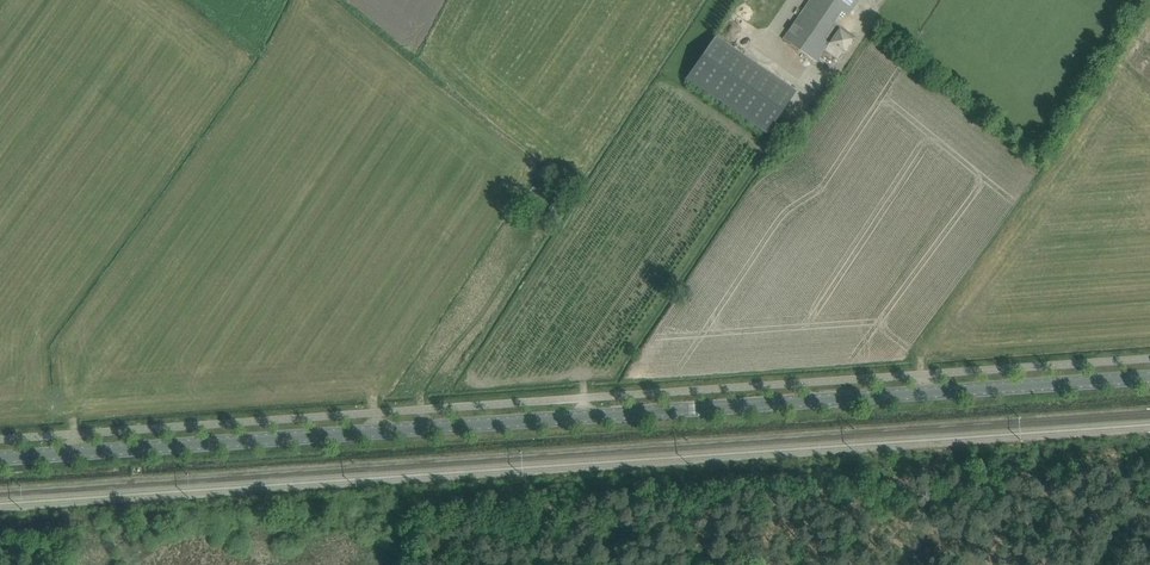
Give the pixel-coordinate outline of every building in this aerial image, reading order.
[(835,22),(842,11),(849,16),(860,0),(811,0),(783,41),(817,64),(830,45),(844,55),(856,38),(837,26),(838,24),(835,22)] [(716,34),(686,78),(767,133),(797,89),(716,34)]
